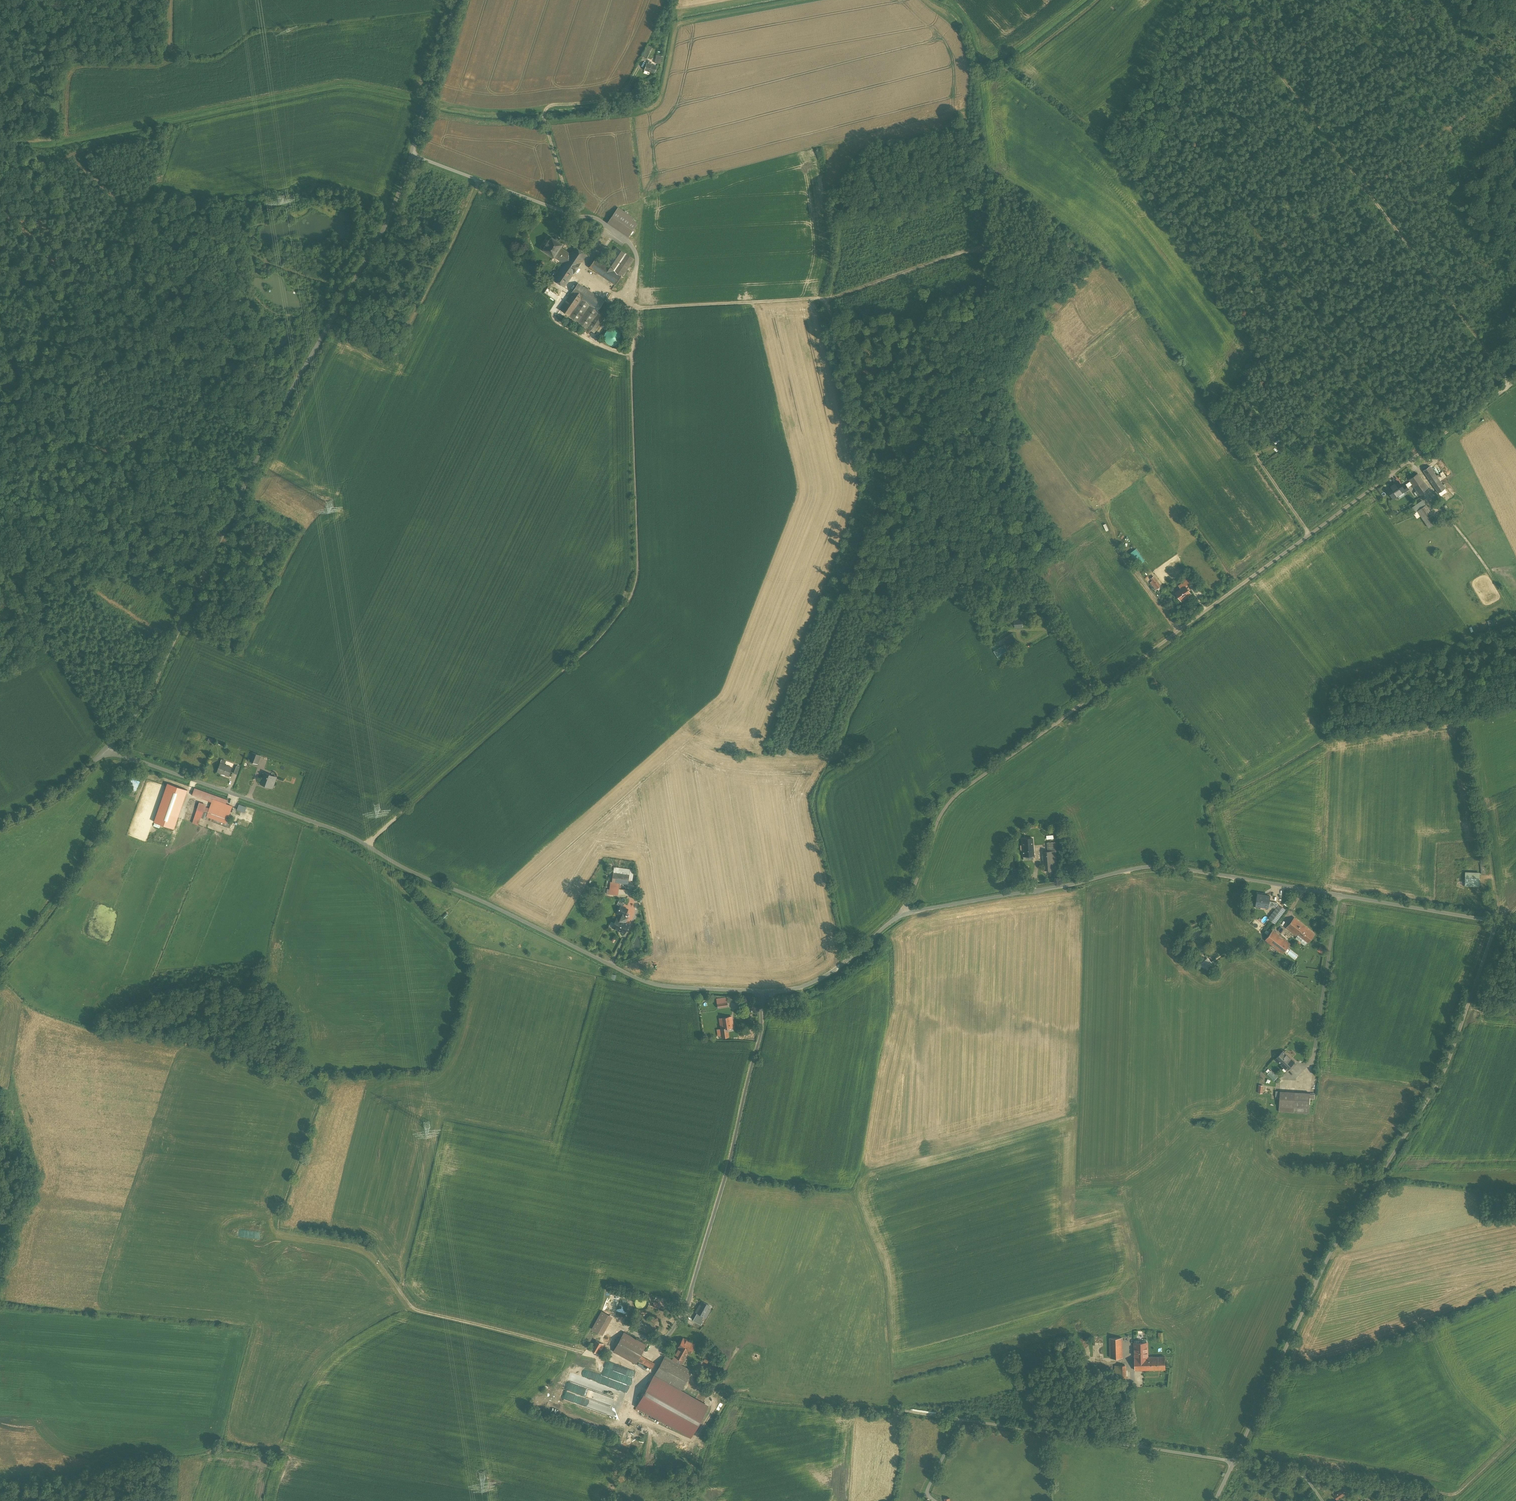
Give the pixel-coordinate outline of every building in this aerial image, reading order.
[(647,45),(642,55),(646,57),(651,47),(647,45)] [(661,63),(663,56),(656,54),(655,62),(661,63)] [(646,63),(643,74),(649,75),(650,72),(654,73),(656,66),(646,63)] [(632,218),(616,207),(606,222),(627,237),(635,225),(630,221),(632,218)] [(1398,242),(1400,240),(1393,229),(1388,232),(1392,239),(1395,237),(1398,242)] [(562,244),(551,237),(549,240),(544,246),(545,247),(543,250),(554,257),(560,248),(562,244)] [(564,287),(586,255),(575,247),(570,254),(560,248),(554,257),(564,263),(553,279),(564,287)] [(614,286),(632,261),(616,250),(606,264),(596,257),(588,268),(614,286)] [(603,303),(578,285),(560,310),(593,334),(605,317),(597,311),(603,303)] [(614,329),(612,328),(609,329),(606,331),(605,333),(604,336),(604,339),(605,341),(607,343),(609,345),(612,346),(615,345),(617,344),(619,342),(621,340),(621,337),(621,334),(619,332),(617,330),(614,329)] [(1430,466),(1423,471),(1439,493),(1445,488),(1430,466)] [(1418,474),(1409,480),(1419,494),(1428,488),(1418,474)] [(1398,481),(1387,489),(1393,498),(1404,491),(1405,491),(1408,489),(1405,485),(1402,487),(1398,481)] [(1417,518),(1420,516),(1416,511),(1426,505),(1423,500),(1410,508),(1417,518)] [(1426,505),(1417,511),(1429,528),(1437,522),(1426,505)] [(1136,549),(1129,554),(1137,566),(1145,561),(1136,549)] [(1161,586),(1154,576),(1151,578),(1152,581),(1150,582),(1156,590),(1161,586)] [(1186,587),(1186,586),(1181,589),(1175,593),(1181,602),(1186,599),(1185,597),(1191,593),(1186,587)] [(1022,628),(1021,620),(1013,621),(1013,629),(1022,628)] [(1018,647),(1011,634),(1002,640),(1009,652),(1018,647)] [(259,755),(250,752),(247,761),(256,764),(259,755)] [(231,767),(219,762),(216,772),(227,776),(231,767)] [(275,778),(262,774),(258,784),(271,789),(275,778)] [(167,786),(158,811),(178,818),(187,790),(168,783),(167,786)] [(228,800),(194,788),(192,795),(212,802),(213,799),(226,804),(228,800)] [(226,804),(213,799),(212,802),(212,803),(210,808),(210,809),(228,815),(232,806),(226,804)] [(197,809),(204,811),(205,807),(206,804),(199,802),(197,809)] [(204,811),(197,809),(195,816),(202,818),(202,817),(202,816),(204,812),(204,811)] [(228,815),(210,809),(208,812),(215,815),(227,819),(228,815)] [(227,819),(215,815),(214,819),(225,823),(227,819)] [(1034,859),(1032,838),(1022,839),(1024,860),(1034,859)] [(1047,851),(1056,851),(1055,842),(1047,842),(1047,851)] [(1047,851),(1043,851),(1045,870),(1057,869),(1056,851),(1047,851)] [(633,870),(614,867),(610,894),(618,895),(619,883),(628,884),(628,880),(632,880),(633,870)] [(1478,874),(1464,874),(1464,887),(1478,887),(1478,874)] [(1263,895),(1258,894),(1257,899),(1256,904),(1268,906),(1269,901),(1270,896),(1266,895),(1266,896),(1263,895)] [(1276,908),(1270,916),(1276,921),(1285,909),(1279,904),(1276,908)] [(619,914),(624,917),(624,916),(628,909),(620,906),(617,913),(619,914)] [(617,919),(616,918),(612,927),(624,933),(629,924),(625,923),(622,921),(617,919)] [(1314,934),(1294,919),(1287,928),(1297,936),(1298,935),(1307,942),(1314,934)] [(1290,944),(1273,930),(1265,940),(1283,953),(1290,944)] [(1305,946),(1307,942),(1298,935),(1297,936),(1295,938),(1305,946)] [(1207,959),(1202,963),(1208,970),(1211,968),(1210,966),(1209,967),(1208,966),(1211,964),(1210,963),(1207,959)] [(730,1017),(719,1019),(720,1027),(718,1028),(719,1039),(727,1038),(725,1029),(732,1028),(730,1017)] [(1294,1064),(1282,1052),(1274,1061),(1286,1073),(1294,1064)] [(1279,1078),(1272,1070),(1267,1075),(1275,1082),(1279,1078)] [(1310,1093),(1280,1091),(1280,1097),(1279,1111),(1309,1113),(1310,1101),(1310,1093)] [(635,1305),(636,1307),(637,1308),(639,1309),(641,1310),(643,1310),(645,1309),(646,1308),(647,1307),(648,1305),(649,1303),(648,1301),(648,1299),(647,1298),(645,1297),(643,1296),(641,1296),(640,1296),(638,1297),(636,1298),(635,1300),(635,1302),(635,1303),(635,1305)] [(698,1307),(696,1311),(697,1312),(703,1316),(704,1315),(706,1316),(710,1310),(708,1308),(709,1305),(703,1301),(699,1307),(698,1307)] [(612,1317),(602,1311),(592,1329),(602,1334),(612,1317)] [(703,1316),(697,1312),(693,1320),(701,1324),(703,1321),(701,1320),(703,1316)] [(655,1324),(638,1316),(633,1326),(650,1334),(651,1331),(654,1333),(656,1328),(654,1327),(655,1324)] [(635,1363),(637,1360),(652,1368),(654,1363),(640,1355),(646,1344),(624,1332),(613,1351),(635,1363)] [(1122,1337),(1110,1338),(1110,1358),(1122,1357),(1122,1337)] [(694,1344),(683,1338),(674,1355),(683,1360),(687,1352),(689,1353),(694,1344)] [(604,1344),(596,1339),(590,1349),(599,1354),(604,1344)] [(1147,1343),(1134,1343),(1135,1370),(1165,1369),(1165,1356),(1148,1357),(1147,1355),(1150,1355),(1150,1350),(1147,1350),(1147,1343)] [(665,1356),(654,1376),(680,1391),(692,1371),(665,1356)] [(633,1377),(636,1371),(607,1360),(604,1367),(633,1377)] [(1125,1365),(1115,1365),(1115,1374),(1115,1377),(1120,1377),(1125,1377),(1125,1365)] [(599,1383),(627,1393),(630,1385),(602,1375),(599,1383)] [(707,1407),(653,1377),(636,1406),(690,1436),(707,1407)] [(603,1393),(574,1383),(573,1385),(568,1383),(566,1389),(599,1402),(603,1393)] [(1345,1494),(1342,1490),(1334,1495),(1337,1499),(1345,1494)]
